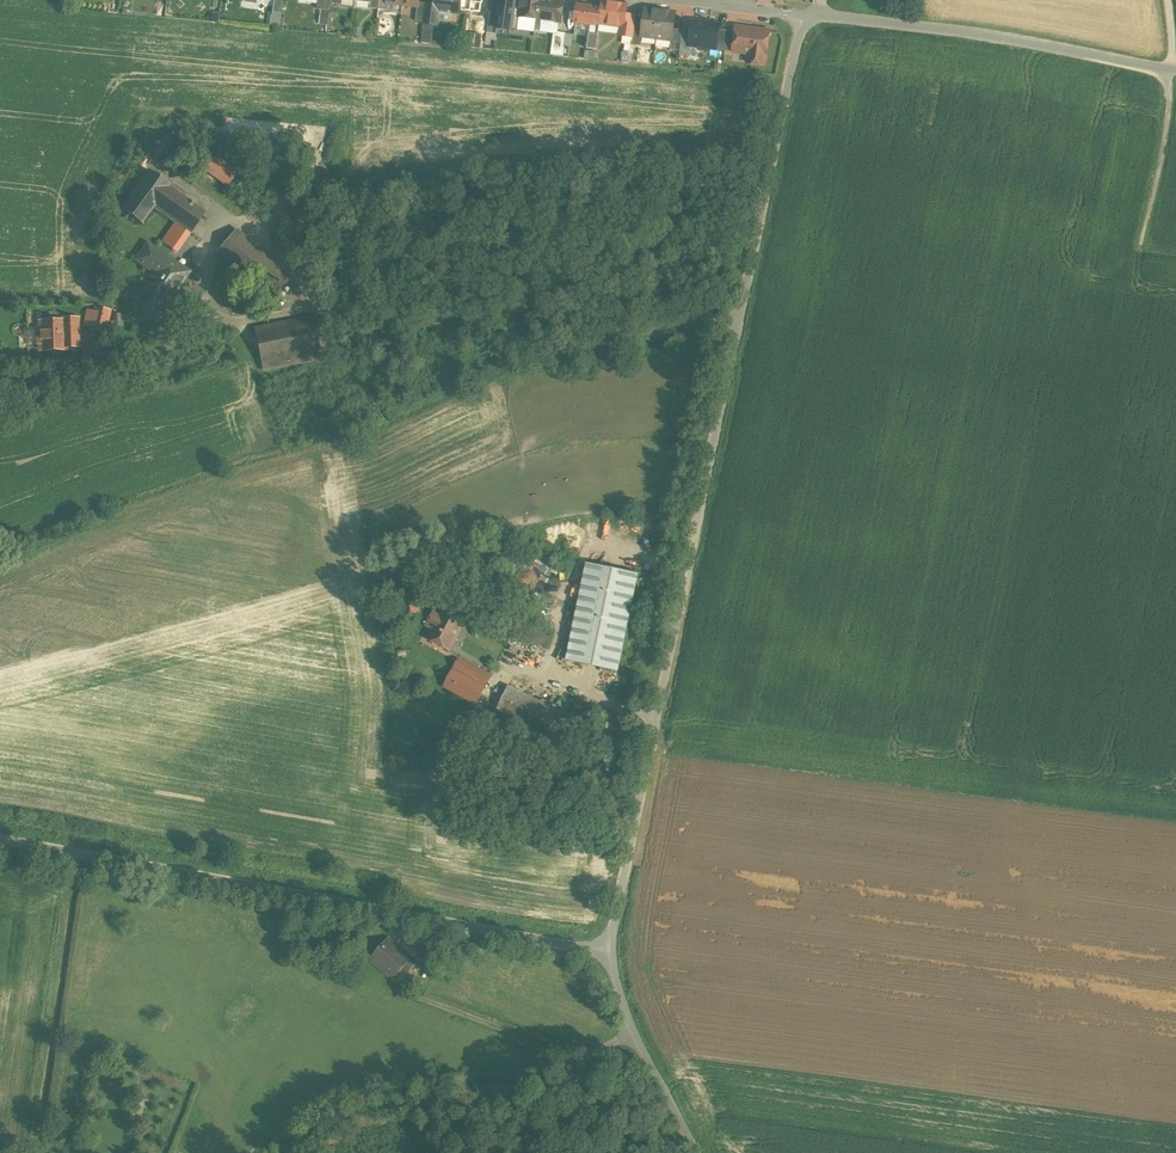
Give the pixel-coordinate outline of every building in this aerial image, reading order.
[(272,13),(282,14),(284,0),(274,0),(272,13)] [(317,9),(331,11),(331,4),(332,0),(318,0),(317,9)] [(372,1),(371,1),(370,9),(379,10),(380,0),(372,0),(372,1)] [(379,10),(387,11),(388,3),(387,3),(387,0),(380,0),(379,10)] [(435,5),(435,10),(439,11),(460,13),(461,0),(436,0),(435,5)] [(475,15),(477,1),(482,2),(482,0),(466,0),(464,13),(475,15)] [(495,29),(511,31),(512,25),(515,0),(499,0),(495,29)] [(519,17),(536,20),(539,0),(522,0),(519,17)] [(536,20),(561,23),(564,3),(543,0),(539,0),(536,20)] [(627,6),(603,2),(602,8),(600,24),(621,27),(624,27),(625,15),(627,6)] [(426,4),(419,3),(418,7),(417,7),(416,22),(424,23),(426,4)] [(435,5),(426,4),(424,23),(424,25),(438,26),(439,11),(435,10),(435,5)] [(602,8),(577,5),(575,24),(591,26),(590,34),(589,34),(589,35),(598,36),(600,24),(602,8)] [(660,11),(645,9),(643,26),(641,37),(642,37),(657,39),(660,11)] [(675,13),(660,11),(657,39),(671,41),(672,41),(673,29),(675,13)] [(637,17),(625,15),(624,27),(621,27),(619,36),(633,38),(635,25),(637,17)] [(536,20),(519,17),(518,26),(535,28),(536,20)] [(716,50),(719,30),(720,25),(696,22),(694,33),(692,47),(716,50)] [(421,25),(420,42),(430,42),(430,26),(421,25)] [(643,26),(635,25),(633,38),(632,45),(641,47),(642,37),(641,37),(643,26)] [(748,54),(751,30),(745,29),(744,29),(736,28),(735,32),(733,52),(734,52),(748,54)] [(680,52),(681,31),(673,29),(672,41),(671,41),(670,51),(680,52)] [(751,30),(748,54),(752,54),(751,64),(764,66),(765,56),(766,56),(769,32),(758,30),(757,29),(753,29),(751,30)] [(719,30),(716,50),(733,52),(734,52),(733,52),(735,32),(719,30)] [(692,55),(692,47),(694,33),(681,31),(680,52),(679,53),(692,55)] [(566,34),(554,32),(551,56),(563,57),(566,34)] [(598,36),(589,35),(587,49),(596,50),(598,36)] [(628,46),(600,42),(599,49),(627,53),(628,46)] [(237,172),(206,151),(197,164),(228,186),(237,172)] [(170,185),(150,171),(122,210),(142,224),(169,187),(170,185)] [(278,201),(237,172),(228,186),(224,191),(265,220),(278,201)] [(205,213),(169,187),(154,207),(191,233),(205,213)] [(176,225),(163,243),(173,249),(185,232),(176,225)] [(237,230),(218,252),(272,299),(291,277),(237,230)] [(188,272),(147,245),(137,260),(147,267),(148,264),(162,273),(150,290),(145,287),(156,295),(162,299),(168,303),(174,293),(174,292),(178,285),(179,285),(188,272)] [(187,282),(185,283),(184,284),(184,285),(183,286),(183,288),(184,289),(185,290),(186,291),(188,291),(189,290),(190,290),(191,289),(191,288),(192,286),(191,286),(191,285),(191,284),(190,284),(189,283),(188,282),(187,282)] [(184,293),(183,293),(181,293),(180,294),(179,294),(179,295),(178,297),(178,298),(178,299),(179,300),(180,301),(181,302),(183,302),(184,302),(185,301),(186,301),(187,300),(187,299),(187,297),(187,296),(186,295),(186,294),(184,293)] [(155,297),(147,298),(143,305),(145,312),(151,316),(158,315),(162,309),(161,301),(162,299),(156,295),(155,297)] [(93,311),(84,310),(82,330),(107,333),(109,310),(93,308),(93,311)] [(63,322),(40,323),(40,328),(38,328),(38,345),(41,345),(41,350),(65,349),(65,347),(78,346),(77,319),(63,320),(63,322)] [(315,321),(256,333),(264,370),(323,358),(315,321)] [(638,574),(587,564),(567,660),(617,671),(638,574)] [(443,584),(432,580),(429,586),(440,591),(443,584)] [(417,596),(402,599),(405,616),(420,613),(417,596)] [(440,616),(434,613),(427,625),(434,629),(430,636),(438,641),(437,644),(449,650),(452,645),(451,643),(454,638),(454,636),(457,630),(461,629),(463,626),(462,624),(464,621),(465,622),(465,621),(444,610),(440,616)] [(548,633),(522,619),(516,632),(541,646),(548,633)] [(492,675),(460,658),(454,670),(486,687),(492,675)] [(454,670),(454,669),(445,686),(477,704),(486,687),(454,670)] [(574,718),(508,687),(497,710),(519,720),(512,733),(556,754),(574,718)] [(393,938),(370,961),(392,980),(404,967),(408,972),(417,963),(394,941),(395,940),(393,938)]
